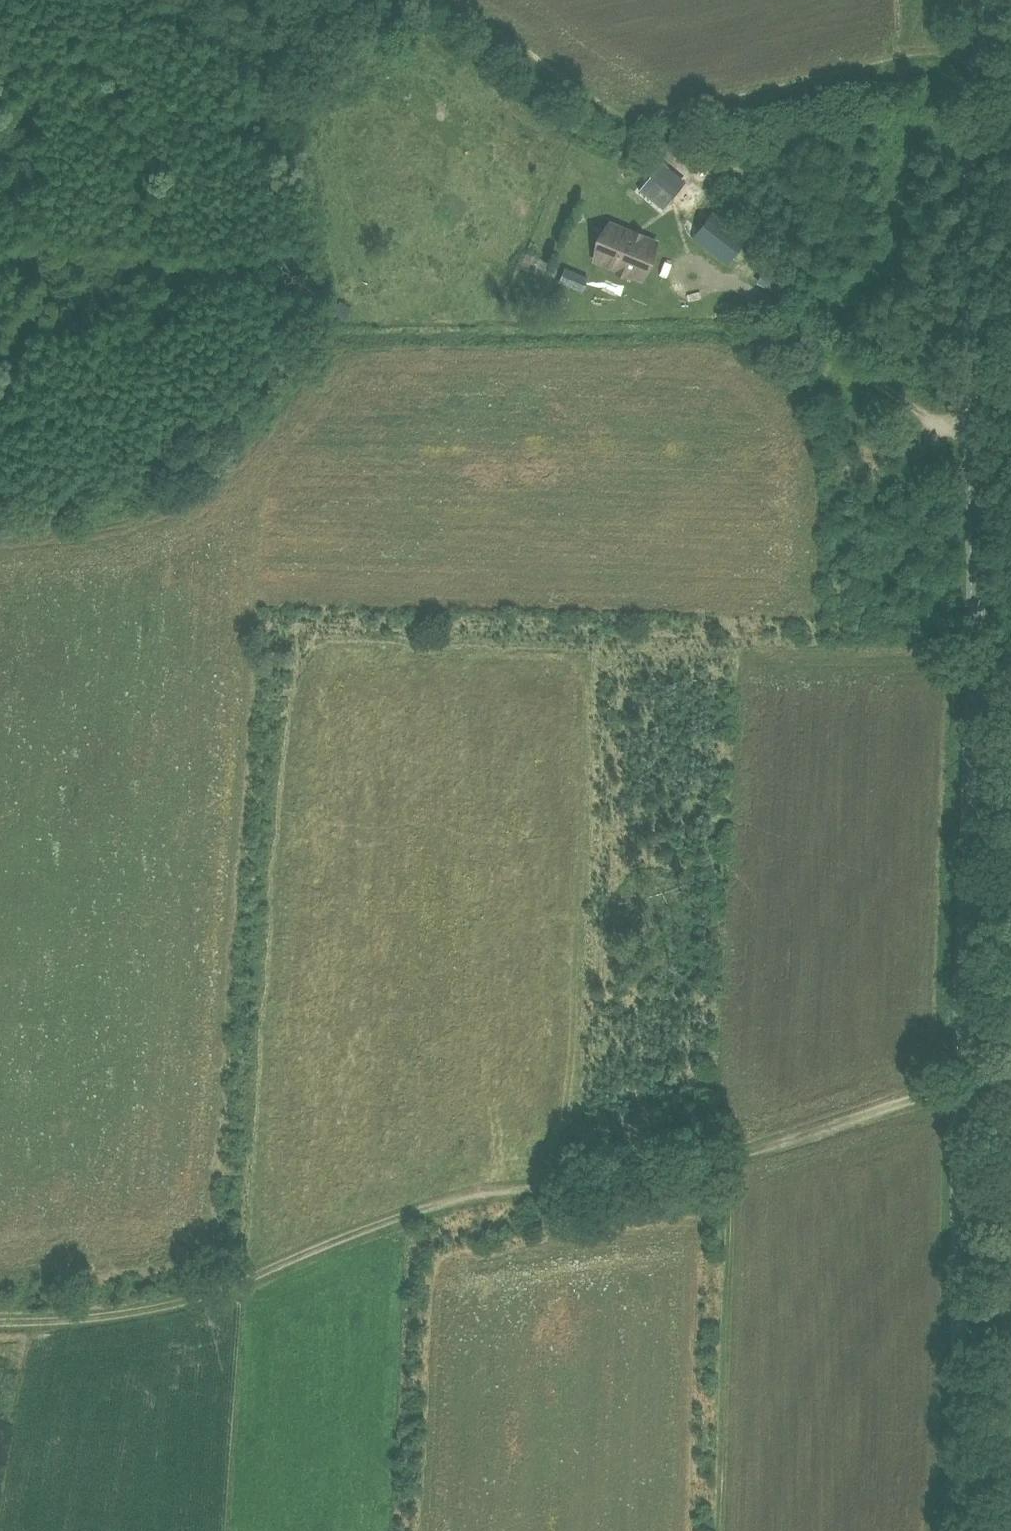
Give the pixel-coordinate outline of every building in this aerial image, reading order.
[(687,180),(661,160),(643,184),(658,195),(660,193),(671,201),(687,180)] [(727,264),(747,238),(714,212),(694,237),(727,264)] [(659,240),(609,219),(592,261),(614,271),(614,272),(627,278),(627,276),(642,282),(659,240)] [(588,276),(565,267),(559,281),(582,291),(588,276)] [(631,298),(630,308),(647,310),(648,300),(631,298)]
